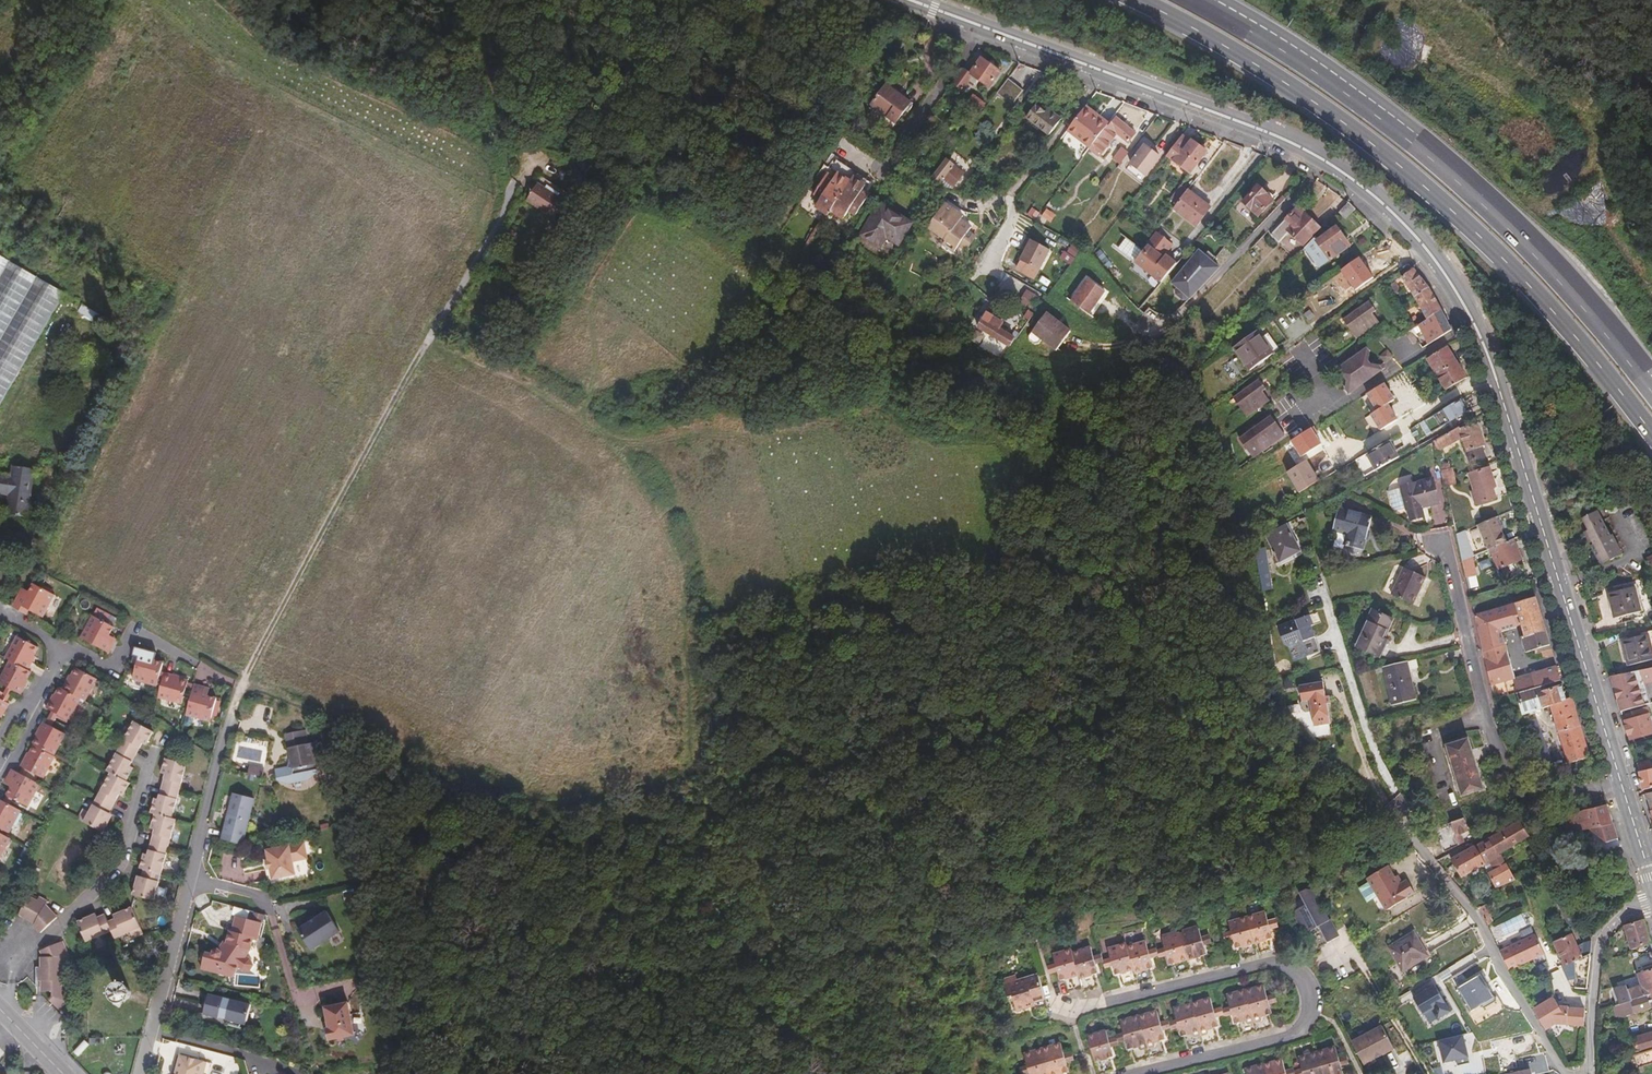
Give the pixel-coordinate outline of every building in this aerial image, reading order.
[(959,67),(948,81),(959,89),(966,80),(971,84),(974,80),(984,87),(996,72),(987,65),(978,58),(966,73),(959,67)] [(1013,86),(1004,79),(992,93),(1000,99),(1002,96),(1010,102),(1019,91),(1013,86)] [(868,104),(892,121),(905,103),(893,94),(882,86),(868,104)] [(981,107),(970,98),(965,104),(961,108),(972,117),(981,107)] [(1039,110),(1032,105),(1023,118),(1045,134),(1056,118),(1048,112),(1046,115),(1039,110)] [(1093,114),(1083,106),(1080,110),(1103,127),(1106,124),(1093,114)] [(1103,127),(1080,110),(1065,130),(1087,148),(1089,146),(1103,127)] [(1103,127),(1089,146),(1093,149),(1107,131),(1122,143),(1129,133),(1110,119),(1106,124),(1103,127)] [(1179,135),(1163,156),(1187,174),(1204,151),(1194,144),(1188,140),(1187,141),(1179,135)] [(1140,145),(1127,163),(1141,174),(1155,156),(1148,151),(1140,145)] [(1124,154),(1117,149),(1109,159),(1115,165),(1124,154)] [(942,157),(924,181),(940,188),(947,182),(951,184),(961,172),(942,157)] [(820,180),(830,164),(832,163),(825,158),(813,175),(820,180)] [(847,176),(830,164),(820,180),(809,197),(814,201),(811,205),(824,214),(826,210),(839,218),(843,211),(850,216),(865,194),(861,191),(864,187),(847,176)] [(564,196),(533,175),(522,192),(525,194),(521,200),(548,219),(564,196)] [(1254,186),(1240,200),(1256,216),(1270,202),(1261,193),(1254,186)] [(1165,206),(1172,211),(1183,197),(1176,192),(1165,206)] [(1172,211),(1169,215),(1193,233),(1206,214),(1195,206),(1183,197),(1172,211)] [(888,210),(874,201),(853,233),(874,246),(881,237),(891,243),(905,220),(888,210)] [(961,214),(943,201),(925,225),(943,237),(940,241),(951,249),(968,225),(963,220),(958,217),(961,214)] [(1346,205),(1336,215),(1343,221),(1353,211),(1346,205)] [(1040,216),(1051,222),(1056,214),(1045,208),(1040,216)] [(1296,212),(1271,237),(1278,244),(1288,234),(1302,247),(1319,230),(1307,219),(1304,216),(1302,218),(1296,212)] [(1345,251),(1332,232),(1314,245),(1312,241),(1302,252),(1312,266),(1322,258),(1326,264),(1345,251)] [(1143,253),(1135,264),(1161,283),(1177,265),(1168,258),(1165,256),(1172,246),(1155,233),(1146,246),(1147,248),(1143,253)] [(1029,241),(1022,238),(1018,245),(1022,247),(1020,252),(1015,260),(1035,270),(1045,249),(1029,241)] [(1117,251),(1135,264),(1143,253),(1126,240),(1117,251)] [(1068,244),(1060,261),(1072,266),(1080,249),(1068,244)] [(1106,268),(1111,264),(1100,249),(1094,253),(1106,268)] [(1189,297),(1191,298),(1218,266),(1209,258),(1200,251),(1173,283),(1179,289),(1177,291),(1177,294),(1184,300),(1188,299),(1189,297)] [(61,293),(0,258),(0,398),(61,293)] [(1410,270),(1397,278),(1423,319),(1438,310),(1429,293),(1410,270)] [(1105,295),(1087,282),(1071,304),(1089,317),(1105,295)] [(1391,282),(1386,285),(1393,295),(1398,293),(1391,282)] [(1024,291),(1017,303),(1026,308),(1032,298),(1033,297),(1024,291)] [(1032,298),(1026,308),(1031,312),(1038,302),(1032,298)] [(1365,303),(1340,321),(1352,339),(1361,332),(1360,330),(1368,324),(1370,326),(1375,323),(1368,314),(1372,311),(1365,303)] [(100,317),(78,305),(74,312),(96,325),(100,317)] [(1423,319),(1414,325),(1424,345),(1447,331),(1442,320),(1438,310),(1423,319)] [(1028,315),(1024,312),(1020,317),(1024,321),(1028,315)] [(982,314),(974,328),(1006,347),(1010,339),(995,330),(998,324),(988,318),(982,314)] [(1042,316),(1025,339),(1025,343),(1030,347),(1034,346),(1038,342),(1052,353),(1066,334),(1042,316)] [(1252,332),(1229,348),(1246,370),(1268,354),(1257,339),(1252,332)] [(1264,334),(1257,339),(1268,354),(1275,349),(1264,334)] [(1447,348),(1426,359),(1445,391),(1466,379),(1456,363),(1447,348)] [(1364,349),(1330,373),(1333,377),(1341,377),(1344,381),(1342,389),(1345,394),(1382,368),(1380,366),(1368,365),(1365,361),(1367,352),(1364,349)] [(1390,357),(1384,350),(1375,357),(1382,364),(1390,357)] [(1409,366),(1404,370),(1412,383),(1417,379),(1409,366)] [(1262,389),(1256,380),(1229,399),(1242,417),(1251,410),(1250,408),(1258,402),(1260,404),(1265,401),(1258,392),(1262,389)] [(1461,416),(1454,405),(1419,424),(1426,436),(1440,428),(1438,425),(1443,422),(1445,425),(1461,416)] [(1274,427),(1267,417),(1236,439),(1249,457),(1280,434),(1274,427)] [(1431,444),(1433,453),(1459,439),(1463,454),(1464,453),(1466,463),(1482,458),(1479,449),(1481,448),(1478,437),(1474,425),(1457,431),(1456,429),(1431,444)] [(1386,442),(1363,454),(1372,470),(1395,458),(1391,450),(1386,442)] [(1320,479),(1307,459),(1286,471),(1299,492),(1320,479)] [(6,492),(3,515),(22,517),(28,469),(6,467),(5,477),(0,477),(0,491),(6,492)] [(1446,468),(1436,471),(1440,487),(1450,485),(1446,468)] [(1485,468),(1468,473),(1474,492),(1469,494),(1472,504),(1490,499),(1487,489),(1490,488),(1488,478),(1485,468)] [(1399,488),(1399,489),(1404,508),(1407,521),(1422,517),(1419,507),(1436,503),(1430,480),(1399,488)] [(1399,489),(1385,493),(1389,510),(1393,511),(1404,508),(1399,489)] [(1368,519),(1334,509),(1328,531),(1343,535),(1340,546),(1358,551),(1361,539),(1362,540),(1368,519)] [(1591,511),(1575,519),(1582,532),(1580,532),(1587,546),(1585,547),(1594,565),(1616,554),(1607,536),(1604,537),(1591,511)] [(1493,518),(1475,526),(1485,550),(1488,549),(1503,543),(1498,529),(1493,518)] [(1262,537),(1275,562),(1295,551),(1282,526),(1262,537)] [(1503,543),(1488,549),(1496,570),(1518,560),(1514,552),(1510,540),(1503,543)] [(1460,542),(1454,544),(1459,561),(1467,557),(1465,548),(1462,549),(1460,542)] [(1211,549),(1206,550),(1208,559),(1220,557),(1219,548),(1211,549)] [(1254,573),(1264,571),(1261,552),(1251,553),(1254,573)] [(1467,557),(1459,561),(1463,577),(1471,575),(1467,557)] [(1481,570),(1492,566),(1489,558),(1478,562),(1481,570)] [(1422,579),(1399,569),(1388,596),(1410,605),(1422,579)] [(24,596),(18,593),(9,608),(13,610),(17,613),(20,607),(27,611),(40,617),(51,596),(30,585),(24,596)] [(1631,587),(1604,594),(1607,605),(1610,618),(1637,612),(1631,587)] [(1531,599),(1469,614),(1486,685),(1510,680),(1498,633),(1519,628),(1522,637),(1518,639),(1522,653),(1532,650),(1533,654),(1538,652),(1540,657),(1551,657),(1531,599)] [(17,613),(16,614),(23,618),(27,611),(20,607),(17,613)] [(90,616),(96,619),(99,612),(94,610),(90,616)] [(1352,646),(1377,659),(1386,642),(1383,640),(1392,622),(1370,611),(1352,646)] [(96,619),(110,627),(114,620),(99,612),(96,619)] [(1306,616),(1275,629),(1277,635),(1281,636),(1279,640),(1282,647),(1286,648),(1292,662),(1318,651),(1308,628),(1311,627),(1306,616)] [(106,637),(111,628),(90,617),(78,639),(95,648),(105,654),(112,641),(106,637)] [(1621,653),(1624,665),(1651,658),(1645,634),(1618,641),(1621,653)] [(6,660),(29,672),(31,667),(33,663),(29,661),(35,650),(12,638),(2,657),(6,660)] [(141,651),(132,649),(131,657),(135,658),(133,667),(130,681),(154,687),(159,664),(151,662),(146,661),(148,653),(141,651)] [(1414,661),(1417,671),(1442,665),(1440,655),(1414,661)] [(29,672),(6,660),(0,671),(0,685),(18,695),(25,682),(24,682),(26,678),(29,672)] [(1403,663),(1379,668),(1388,705),(1411,700),(1404,671),(1414,669),(1412,661),(1403,664),(1403,663)] [(77,700),(80,702),(93,680),(72,668),(68,677),(64,682),(62,681),(58,689),(77,700)] [(1554,669),(1510,682),(1513,694),(1558,682),(1554,669)] [(1621,713),(1649,706),(1643,686),(1651,684),(1651,670),(1610,678),(1616,696),(1621,713)] [(169,676),(161,674),(154,699),(178,705),(182,690),(184,683),(184,680),(169,676)] [(1558,682),(1513,694),(1520,714),(1547,706),(1564,765),(1588,758),(1567,691),(1562,692),(1558,682)] [(190,692),(192,685),(184,683),(182,690),(190,692)] [(198,687),(192,685),(190,692),(184,717),(207,723),(207,722),(212,702),(213,699),(208,698),(205,697),(207,689),(198,687)] [(1327,696),(1321,697),(1319,685),(1296,688),(1298,703),(1293,706),(1293,712),(1297,715),(1310,713),(1312,726),(1327,724),(1324,705),(1328,704),(1327,696)] [(55,714),(65,720),(77,700),(58,689),(55,688),(51,696),(49,694),(46,700),(49,702),(47,706),(45,709),(48,710),(55,714)] [(216,703),(212,702),(207,722),(211,723),(216,703)] [(1630,716),(1618,719),(1621,731),(1624,741),(1650,734),(1643,709),(1629,713),(1630,716)] [(45,717),(52,721),(55,714),(48,710),(45,717)] [(42,721),(49,725),(52,721),(45,717),(42,721)] [(32,747),(51,757),(64,734),(49,725),(42,721),(37,731),(38,732),(34,739),(30,746),(32,747)] [(119,745),(135,754),(142,742),(145,743),(150,734),(132,723),(119,745)] [(317,775),(318,769),(326,768),(324,756),(321,756),(320,748),(310,750),(308,736),(290,739),(291,753),(293,753),(294,758),(291,773),(279,774),(280,785),(292,788),(293,784),(301,786),(310,784),(314,780),(317,775)] [(1460,795),(1481,789),(1466,739),(1445,745),(1460,795)] [(128,766),(135,754),(119,745),(104,771),(108,773),(123,782),(132,768),(128,766)] [(18,765),(23,767),(42,778),(52,758),(51,757),(32,747),(28,754),(24,760),(22,759),(18,765)] [(159,787),(175,791),(182,766),(163,761),(159,774),(163,775),(159,787)] [(1632,766),(1636,778),(1639,791),(1651,788),(1651,769),(1647,770),(1645,764),(1632,766)] [(14,772),(19,775),(23,767),(18,765),(14,772)] [(11,798),(25,806),(37,785),(19,775),(14,772),(9,769),(4,778),(11,782),(7,788),(4,794),(11,798)] [(246,778),(259,781),(261,773),(248,770),(246,778)] [(123,782),(108,773),(98,790),(114,800),(117,796),(120,798),(128,784),(123,782)] [(152,815),(168,819),(175,791),(159,787),(152,815)] [(114,800),(98,790),(85,813),(80,810),(75,819),(99,833),(109,817),(106,815),(114,800)] [(1642,794),(1644,802),(1647,810),(1651,808),(1651,792),(1642,794)] [(5,807),(11,798),(4,794),(0,802),(0,804),(5,807)] [(227,839),(247,843),(255,806),(235,801),(227,839)] [(3,839),(17,813),(5,807),(0,804),(0,837),(3,839)] [(1602,806),(1564,816),(1570,834),(1587,830),(1597,844),(1612,840),(1605,816),(1602,806)] [(148,844),(166,849),(174,821),(168,819),(152,815),(148,829),(152,830),(148,844)] [(1462,818),(1448,823),(1456,844),(1462,842),(1459,833),(1466,831),(1462,818)] [(1560,819),(1555,821),(1560,836),(1565,834),(1560,819)] [(1481,863),(1494,856),(1493,854),(1506,847),(1506,845),(1524,835),(1516,821),(1471,845),(1470,842),(1467,844),(1468,847),(1449,858),(1458,875),(1481,863)] [(245,851),(247,843),(227,839),(225,847),(245,851)] [(300,843),(262,849),(263,855),(264,861),(261,862),(262,869),(265,868),(267,879),(290,875),(288,861),(302,859),(300,843)] [(141,856),(137,870),(141,871),(159,876),(166,849),(148,844),(145,857),(141,856)] [(1596,852),(1603,874),(1617,869),(1612,857),(1609,847),(1596,852)] [(1481,863),(1486,872),(1501,864),(1494,856),(1481,863)] [(1501,864),(1486,872),(1494,885),(1511,879),(1501,864)] [(1392,866),(1370,877),(1372,881),(1380,895),(1388,911),(1418,895),(1411,882),(1405,885),(1402,886),(1398,878),(1392,866)] [(1621,869),(1609,873),(1614,890),(1626,886),(1621,869)] [(159,876),(141,871),(139,879),(135,878),(131,895),(152,901),(159,876)] [(1380,895),(1372,881),(1361,886),(1369,901),(1380,895)] [(1312,890),(1305,889),(1298,893),(1305,904),(1292,912),(1303,930),(1309,927),(1314,935),(1322,930),(1329,942),(1341,935),(1331,919),(1330,919),(1312,890)] [(31,901),(23,896),(13,913),(30,925),(28,927),(36,933),(52,919),(41,907),(43,902),(34,897),(31,901)] [(1484,905),(1476,908),(1485,927),(1489,923),(1488,918),(1489,917),(1484,905)] [(110,920),(103,924),(107,931),(110,937),(126,930),(129,936),(138,931),(126,908),(108,916),(110,920)] [(1260,912),(1241,918),(1253,956),(1261,954),(1268,952),(1265,942),(1268,941),(1265,932),(1262,921),(1260,912)] [(335,933),(323,913),(302,925),(293,930),(306,951),(335,933)] [(250,915),(248,923),(258,925),(260,918),(250,915)] [(103,924),(100,917),(93,920),(92,918),(74,926),(82,943),(107,931),(103,924)] [(1646,952),(1650,951),(1640,919),(1633,921),(1631,917),(1625,919),(1626,923),(1623,925),(1619,926),(1627,950),(1644,945),(1646,952)] [(1241,918),(1225,923),(1228,932),(1230,941),(1233,950),(1236,950),(1239,961),(1245,959),(1253,956),(1241,918)] [(1270,918),(1262,921),(1265,932),(1274,929),(1270,918)] [(254,941),(258,925),(248,923),(233,919),(229,933),(225,932),(222,947),(217,955),(214,951),(207,952),(206,955),(200,954),(197,958),(197,970),(228,979),(234,969),(238,972),(245,972),(249,967),(246,960),(243,958),(249,949),(251,940),(254,941)] [(1193,927),(1176,932),(1187,972),(1193,971),(1202,968),(1199,957),(1202,957),(1199,945),(1197,939),(1193,927)] [(1518,936),(1520,941),(1533,935),(1529,927),(1519,932),(1518,936)] [(1176,932),(1158,937),(1160,947),(1163,956),(1166,966),(1170,965),(1173,976),(1179,975),(1187,972),(1176,932)] [(1228,932),(1219,934),(1222,943),(1230,941),(1228,932)] [(1424,955),(1411,934),(1386,949),(1399,970),(1424,955)] [(1526,961),(1526,960),(1531,958),(1532,959),(1542,954),(1533,935),(1520,941),(1497,952),(1506,971),(1516,966),(1526,961)] [(1553,953),(1560,967),(1586,956),(1587,949),(1588,943),(1582,944),(1573,947),(1567,935),(1552,943),(1556,952),(1553,953)] [(1205,936),(1197,939),(1199,945),(1207,943),(1205,936)] [(1140,940),(1123,945),(1133,983),(1134,986),(1141,984),(1149,982),(1146,970),(1148,969),(1146,961),(1144,954),(1140,940)] [(59,969),(64,969),(64,952),(60,943),(40,952),(42,960),(37,961),(37,970),(33,971),(33,982),(38,982),(38,994),(48,994),(48,997),(44,1002),(51,1010),(60,1004),(59,969)] [(1133,983),(1123,945),(1105,950),(1108,960),(1110,968),(1112,976),(1115,975),(1118,987),(1124,986),(1133,983)] [(1160,947),(1152,950),(1153,952),(1154,958),(1163,956),(1160,947)] [(1086,948),(1068,954),(1078,989),(1079,993),(1087,991),(1095,988),(1092,978),(1094,977),(1086,948)] [(1066,949),(1049,954),(1051,964),(1054,974),(1056,982),(1064,980),(1067,992),(1072,991),(1078,989),(1068,954),(1066,949)] [(1153,952),(1144,954),(1146,961),(1155,958),(1154,958),(1153,952)] [(1542,954),(1532,959),(1535,966),(1545,961),(1542,954)] [(1586,956),(1560,967),(1565,981),(1567,980),(1569,983),(1573,983),(1574,988),(1583,989),(1584,974),(1586,956)] [(1108,960),(1099,962),(1102,970),(1110,968),(1108,960)] [(1054,974),(1051,964),(1042,966),(1045,976),(1054,974)] [(1643,996),(1651,994),(1651,968),(1636,973),(1643,996)] [(133,977),(118,973),(116,979),(131,983),(133,977)] [(1012,976),(1000,979),(1004,996),(1009,995),(1013,1010),(1031,1005),(1031,1002),(1037,1001),(1035,992),(1030,975),(1013,980),(1012,976)] [(1488,999),(1473,977),(1455,987),(1465,1012),(1488,999)] [(1259,987),(1241,992),(1253,1032),(1261,1030),(1267,1028),(1264,1018),(1268,1017),(1265,1005),(1263,998),(1259,987)] [(1446,1013),(1431,987),(1410,999),(1421,1017),(1429,1012),(1434,1020),(1446,1013)] [(1610,991),(1614,1005),(1626,1001),(1622,987),(1610,991)] [(1241,992),(1223,997),(1226,1008),(1228,1016),(1231,1026),(1235,1024),(1239,1036),(1247,1034),(1253,1032),(1241,992)] [(247,1005),(204,994),(202,1004),(199,1014),(222,1019),(220,1024),(237,1028),(238,1021),(242,1022),(247,1005)] [(520,994),(509,995),(510,1004),(521,1002),(520,994)] [(1613,1005),(1616,1015),(1625,1014),(1649,1007),(1651,1016),(1651,994),(1643,996),(1626,1001),(1614,1005),(1613,1005)] [(1270,996),(1263,998),(1265,1005),(1272,1003),(1270,996)] [(128,998),(126,998),(124,999),(122,1000),(121,1001),(120,1003),(119,1005),(120,1007),(120,1009),(122,1011),(123,1012),(125,1013),(127,1013),(129,1013),(131,1012),(133,1011),(134,1009),(134,1007),(135,1005),(134,1003),(133,1001),(132,1000),(130,999),(128,998)] [(1540,1030),(1551,1024),(1581,1026),(1581,1018),(1582,1010),(1564,1009),(1564,1008),(1555,1006),(1550,998),(1530,1010),(1529,1011),(1540,1030)] [(1206,999),(1188,1004),(1200,1045),(1207,1043),(1215,1040),(1212,1028),(1214,1027),(1212,1018),(1209,1009),(1206,999)] [(344,1003),(320,1007),(324,1028),(322,1029),(324,1040),(350,1035),(344,1003)] [(1188,1004),(1170,1009),(1173,1020),(1176,1029),(1179,1039),(1182,1038),(1185,1049),(1192,1047),(1200,1045),(1188,1004)] [(1217,1007),(1209,1009),(1212,1018),(1220,1016),(1218,1011),(1217,1007)] [(1226,1008),(1218,1011),(1220,1016),(1220,1018),(1228,1016),(1226,1008)] [(1152,1010),(1134,1015),(1146,1058),(1153,1056),(1160,1054),(1157,1041),(1161,1040),(1158,1030),(1155,1022),(1152,1010)] [(1134,1015),(1116,1020),(1119,1032),(1122,1041),(1124,1050),(1128,1049),(1132,1062),(1139,1060),(1146,1058),(1134,1015)] [(1163,1019),(1155,1022),(1158,1030),(1166,1028),(1164,1023),(1163,1019)] [(1173,1020),(1164,1023),(1166,1028),(1167,1031),(1176,1029),(1173,1020)] [(1109,1028),(1102,1030),(1107,1047),(1114,1045),(1114,1043),(1111,1034),(1109,1028)] [(1381,1028),(1351,1044),(1363,1067),(1393,1052),(1381,1028)] [(1083,1035),(1094,1073),(1099,1073),(1103,1073),(1111,1071),(1108,1060),(1110,1059),(1107,1047),(1102,1030),(1083,1035)] [(1642,1051),(1651,1048),(1651,1034),(1651,1031),(1637,1036),(1642,1051)] [(1119,1032),(1111,1034),(1114,1043),(1122,1041),(1119,1032)] [(1467,1063),(1460,1036),(1434,1042),(1440,1065),(1454,1061),(1455,1066),(1467,1063)] [(1630,1038),(1635,1054),(1642,1051),(1637,1036),(1630,1038)] [(101,1038),(89,1040),(90,1046),(102,1045),(101,1038)] [(1036,1050),(1043,1073),(1064,1073),(1061,1064),(1059,1057),(1056,1045),(1036,1050)] [(1312,1052),(1319,1073),(1338,1073),(1336,1066),(1334,1058),(1330,1047),(1312,1052)] [(1631,1055),(1637,1071),(1644,1069),(1643,1065),(1651,1062),(1651,1048),(1642,1051),(1635,1054),(1631,1055)] [(1020,1055),(1023,1067),(1025,1073),(1043,1073),(1036,1050),(1020,1055)] [(1294,1057),(1298,1069),(1299,1073),(1319,1073),(1312,1052),(1294,1057)] [(202,1062),(175,1054),(171,1066),(169,1073),(198,1073),(202,1062)] [(1067,1054),(1059,1057),(1061,1064),(1069,1061),(1067,1054)] [(1342,1056),(1334,1058),(1336,1066),(1344,1064),(1342,1056)] [(1259,1064),(1262,1073),(1282,1073),(1281,1069),(1278,1059),(1259,1064)] [(1241,1069),(1243,1073),(1262,1073),(1259,1064),(1241,1069)]
